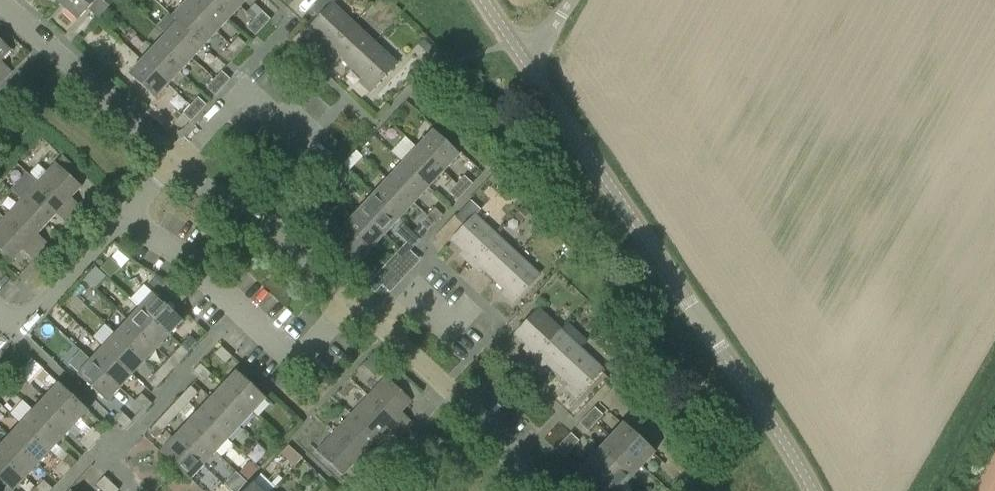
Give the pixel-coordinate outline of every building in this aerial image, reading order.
[(58,2),(76,19),(87,8),(97,18),(114,0),(60,0),(58,2)] [(207,0),(185,0),(183,2),(215,32),(227,19),(207,0)] [(227,19),(239,6),(232,0),(207,0),(227,19)] [(327,53),(354,24),(331,3),(328,6),(321,0),(312,9),(319,16),(308,28),(319,38),(316,42),(327,53)] [(176,21),(203,46),(215,32),(183,2),(171,16),(176,21)] [(260,12),(253,20),(262,28),(269,21),(260,12)] [(255,36),(262,28),(253,20),(246,27),(255,36)] [(203,46),(176,21),(164,34),(191,59),(203,46)] [(352,68),(375,44),(354,24),(327,53),(337,61),(340,57),(352,68)] [(191,59),(164,34),(152,47),(179,72),(191,59)] [(237,37),(229,45),(238,54),(246,46),(237,37)] [(417,45),(422,50),(428,44),(423,39),(417,45)] [(4,80),(12,72),(0,61),(10,50),(0,41),(0,76),(4,80)] [(396,63),(375,44),(352,68),(362,77),(359,81),(370,92),(396,63)] [(231,62),(238,54),(229,45),(222,53),(231,62)] [(179,72),(152,47),(140,60),(167,85),(179,72)] [(334,64),(326,57),(321,62),(329,69),(334,64)] [(155,98),(167,85),(140,60),(128,74),(155,98)] [(220,72),(213,80),(221,88),(229,79),(220,72)] [(214,96),(221,88),(213,80),(205,88),(214,96)] [(197,97),(189,105),(198,113),(205,105),(197,97)] [(190,121),(198,113),(189,105),(182,113),(190,121)] [(432,131),(417,148),(443,172),(458,156),(432,131)] [(402,163),(428,188),(443,172),(417,148),(402,163)] [(55,162),(37,182),(74,216),(82,208),(71,198),(81,187),(55,162)] [(388,179),(414,203),(428,188),(402,163),(388,179)] [(346,175),(341,171),(332,181),(335,186),(339,186),(342,185),(345,181),(346,178),(346,175)] [(465,176),(458,184),(466,192),(473,184),(465,176)] [(373,195),(399,219),(414,203),(388,179),(373,195)] [(74,216),(37,182),(20,200),(47,224),(56,214),(67,224),(74,216)] [(459,200),(466,192),(458,184),(450,192),(459,200)] [(358,211),(384,235),(399,219),(373,195),(358,211)] [(47,224),(20,200),(3,218),(40,252),(48,244),(37,235),(47,224)] [(470,264),(497,236),(476,216),(481,211),(471,202),(455,218),(464,227),(451,240),(463,251),(460,255),(470,264)] [(435,208),(428,216),(436,224),(443,216),(435,208)] [(515,217),(521,222),(528,214),(523,209),(515,217)] [(343,227),(369,251),(384,235),(358,211),(343,227)] [(429,232),(436,224),(428,216),(420,224),(429,232)] [(40,252),(3,218),(0,221),(0,251),(12,262),(22,251),(33,260),(40,252)] [(396,233),(406,244),(396,254),(412,270),(420,261),(410,251),(420,240),(404,225),(396,233)] [(354,268),(369,251),(343,227),(328,243),(354,268)] [(494,281),(518,255),(497,236),(470,264),(480,273),(483,270),(494,281)] [(564,255),(568,259),(573,253),(569,249),(564,255)] [(396,254),(375,277),(383,285),(392,292),(412,270),(396,254)] [(539,275),(518,255),(494,281),(505,291),(502,294),(512,304),(539,275)] [(102,268),(112,278),(121,268),(111,259),(102,268)] [(383,285),(375,277),(367,285),(376,293),(383,285)] [(160,289),(178,305),(187,295),(170,279),(167,282),(160,289)] [(152,293),(139,307),(169,335),(182,321),(152,293)] [(126,320),(157,348),(169,335),(139,307),(126,320)] [(522,349),(533,359),(560,330),(538,310),(514,335),(526,345),(522,349)] [(114,333),(145,361),(157,348),(126,320),(114,333)] [(558,375),(581,350),(560,330),(533,359),(543,368),(546,364),(558,375)] [(101,346),(132,375),(145,361),(114,333),(101,346)] [(190,336),(181,346),(188,353),(197,343),(190,336)] [(612,348),(625,360),(635,349),(622,338),(612,348)] [(89,360),(120,388),(132,375),(101,346),(89,360)] [(179,362),(188,353),(181,346),(171,356),(179,362)] [(232,357),(221,347),(214,354),(225,364),(232,357)] [(602,370),(581,350),(558,375),(568,385),(565,388),(576,399),(602,370)] [(376,375),(384,366),(372,355),(364,364),(376,375)] [(28,382),(41,368),(33,360),(32,360),(25,368),(20,374),(19,374),(28,382)] [(106,403),(120,388),(89,360),(76,374),(106,403)] [(165,362),(156,372),(163,379),(172,369),(165,362)] [(202,366),(200,364),(193,372),(203,382),(210,374),(202,366)] [(234,371),(221,384),(252,413),(265,399),(234,371)] [(154,388),(163,379),(156,372),(147,382),(154,388)] [(384,377),(367,395),(405,430),(411,423),(400,412),(410,401),(384,377)] [(57,383),(45,396),(75,424),(87,411),(57,383)] [(209,397),(240,426),(252,413),(221,384),(209,397)] [(189,386),(181,396),(188,402),(197,393),(189,386)] [(151,404),(141,394),(134,401),(145,411),(151,404)] [(405,430),(367,395),(350,413),(377,438),(385,429),(396,439),(405,430)] [(32,410),(63,438),(75,424),(45,396),(32,410)] [(179,412),(188,402),(181,396),(172,405),(179,412)] [(197,410),(227,439),(240,426),(209,397),(197,410)] [(124,416),(114,406),(107,413),(117,423),(124,416)] [(598,406),(590,414),(599,422),(606,414),(598,406)] [(20,423),(51,451),(63,438),(32,410),(20,423)] [(184,424),(215,453),(227,439),(197,410),(184,424)] [(165,412),(156,422),(163,429),(173,419),(165,412)] [(377,438),(350,413),(333,431),(371,466),(377,459),(366,449),(377,438)] [(591,430),(599,422),(590,414),(583,422),(591,430)] [(154,438),(163,429),(156,422),(147,432),(154,438)] [(8,436),(38,464),(51,451),(20,423),(8,436)] [(622,423),(610,437),(642,467),(654,454),(622,423)] [(172,437),(203,466),(215,453),(184,424),(172,437)] [(92,427),(85,435),(94,443),(101,436),(92,427)] [(362,475),(371,466),(333,431),(315,451),(341,476),(351,465),(362,475)] [(571,434),(563,442),(572,450),(579,442),(571,434)] [(87,450),(94,443),(85,435),(78,442),(87,450)] [(26,477),(38,464),(8,436),(0,445),(0,453),(26,477)] [(189,480),(203,466),(172,437),(159,451),(189,480)] [(597,450),(630,480),(642,467),(610,437),(597,450)] [(564,458),(572,450),(563,442),(556,450),(564,458)] [(295,467),(303,459),(290,447),(282,455),(295,467)] [(616,490),(619,490),(630,480),(597,450),(585,463),(616,490)] [(26,477),(0,453),(0,490),(3,490),(6,487),(10,490),(13,490),(26,477)] [(67,454),(60,461),(69,470),(76,462),(67,454)] [(63,477),(69,470),(60,461),(54,468),(63,477)] [(585,463),(572,476),(588,490),(616,490),(585,463)] [(102,490),(104,490),(111,483),(104,477),(95,485),(102,490)] [(36,488),(40,490),(50,490),(52,489),(43,480),(36,488)] [(251,482),(243,490),(261,490),(251,482)]
